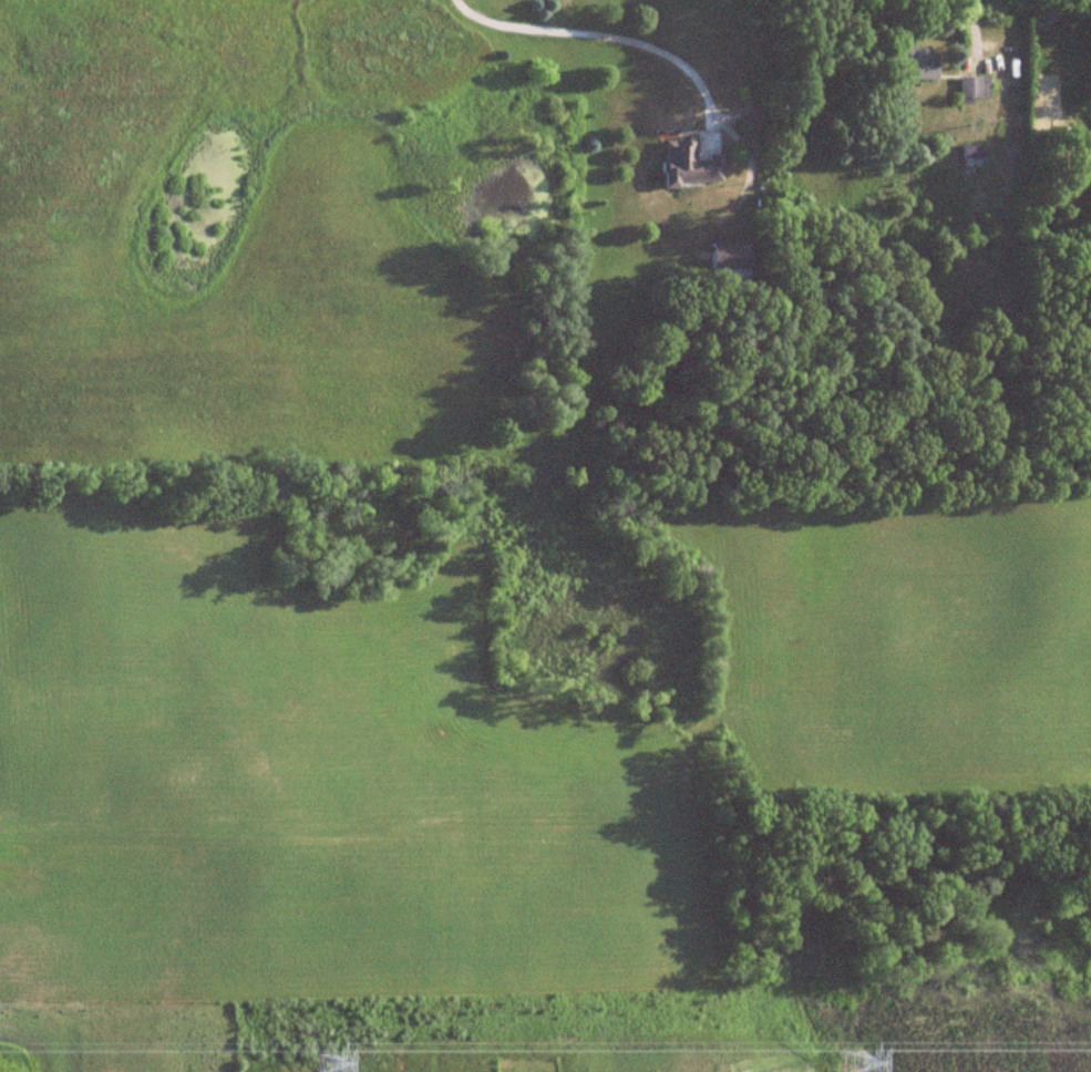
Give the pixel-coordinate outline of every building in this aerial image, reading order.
[(934,80),(934,49),(897,49),(897,80),(934,80)] [(988,78),(959,78),(959,102),(988,102),(988,78)] [(661,185),(720,185),(720,156),(694,156),(694,140),(661,140),(661,185)] [(980,151),(961,151),(961,164),(980,164),(980,151)] [(747,281),(747,245),(710,245),(710,271),(720,271),(720,281),(747,281)]
